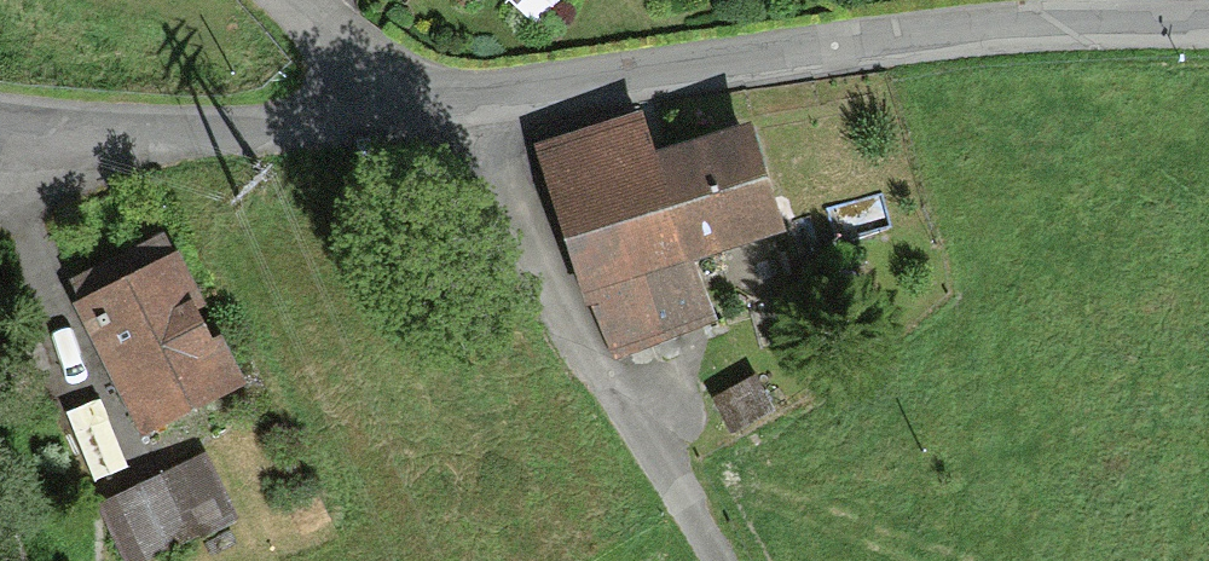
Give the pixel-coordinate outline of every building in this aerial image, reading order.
[(641,120),(536,154),(599,353),(712,317),(698,274),(786,246),(751,136),(656,166),(641,120)] [(182,237),(74,290),(141,424),(249,370),(182,237)] [(103,493),(130,560),(238,518),(212,450),(103,493)]
